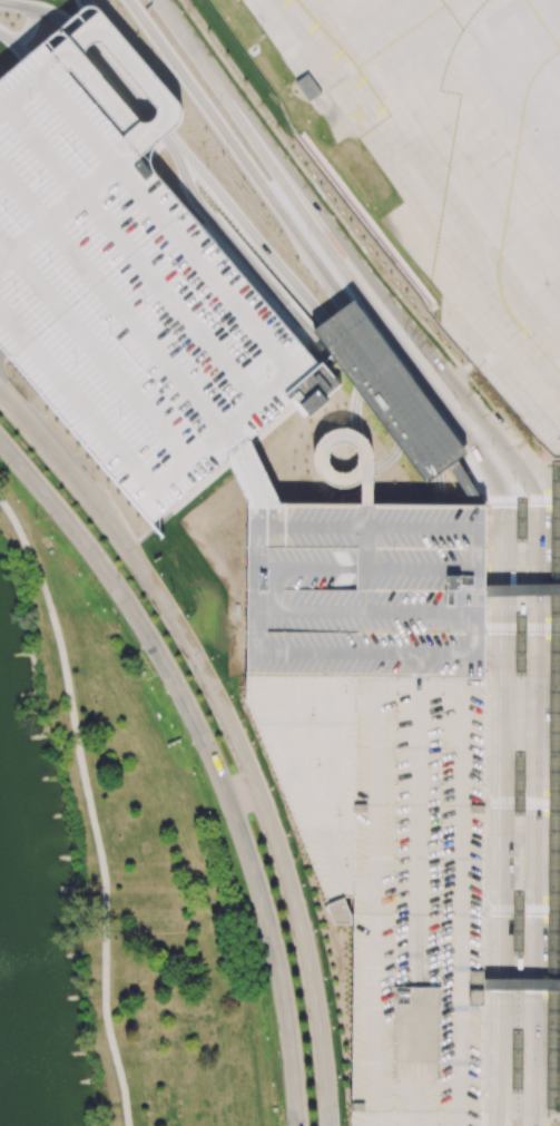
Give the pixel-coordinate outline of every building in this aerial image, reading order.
[(178,128),(170,135),(141,159),(45,43),(69,22),(80,13),(85,9),(88,7),(89,6),(91,4),(94,4),(95,4),(97,6),(99,8),(175,98),(177,101),(178,102),(180,105),(181,107),(183,110),(184,112),(184,115),(184,117),(184,119),(184,120),(181,124),(179,127),(178,128)] [(27,58),(0,81),(0,343),(4,349),(150,523),(229,459),(249,442),(292,405),(283,394),(318,363),(141,159),(45,43),(27,58)] [(293,84),(297,80),(306,75),(320,94),(308,101),(307,102),(293,84)] [(352,373),(333,351),(321,336),(332,327),(352,313),(361,306),(470,450),(462,457),(458,460),(453,463),(440,473),(431,481),(357,382),(352,373)] [(283,394),(318,363),(333,351),(352,373),(323,398),(321,394),(298,413),(292,405),(283,394)] [(277,505),(249,442),(229,459),(249,505),(277,505)] [(453,463),(479,507),(481,507),(487,507),(488,497),(462,457),(458,460),(453,463)] [(551,477),(550,580),(559,580),(559,463),(551,463),(551,477)] [(520,500),(520,540),(530,540),(530,503),(530,500),(520,500)] [(483,1009),(482,1125),(353,1125),(352,1112),(355,927),(336,927),(328,907),(247,702),(247,675),(249,505),(277,505),(441,507),(479,507),(481,507),(487,507),(487,588),(487,606),(485,660),(485,676),(484,800),(484,909),(484,972),(483,986),(483,990),(483,1009)] [(550,593),(547,977),(559,977),(559,593),(550,593)] [(519,614),(519,675),(529,675),(529,668),(529,654),(529,619),(529,615),(519,614)] [(517,894),(515,957),(527,957),(527,916),(527,902),(527,894),(517,894)] [(547,992),(546,1112),(559,1112),(559,1076),(559,1055),(559,992),(547,992)] [(515,1035),(514,1097),(524,1097),(525,1035),(515,1035)]
